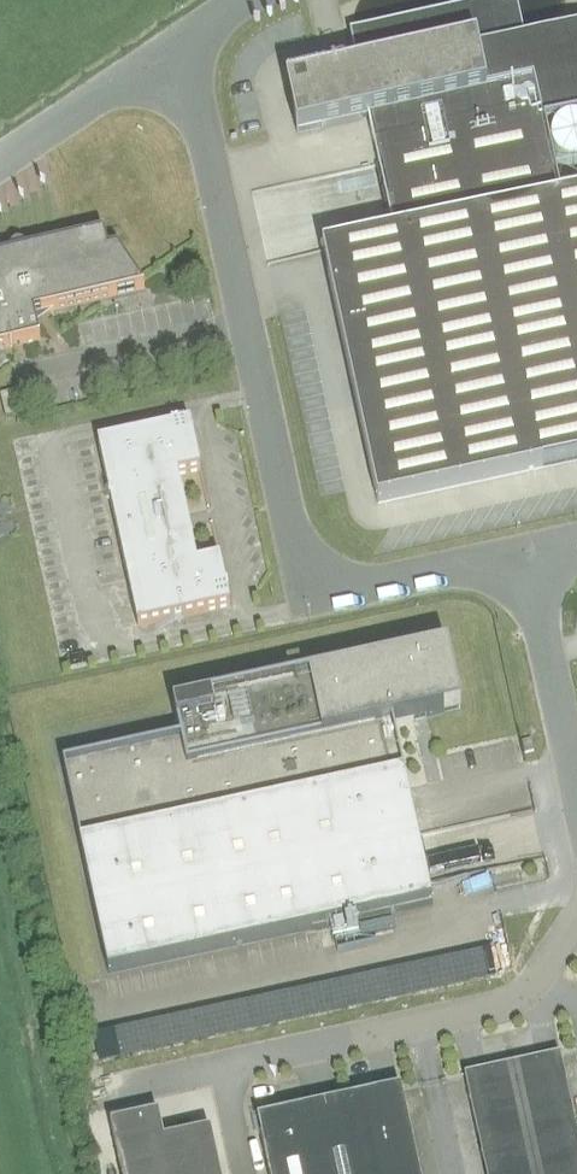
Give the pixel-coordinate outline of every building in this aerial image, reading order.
[(286,86),(297,134),(321,129),(368,119),(394,235),(323,251),(378,504),(576,460),(576,196),(559,199),(544,128),(576,121),(576,29),(525,40),(516,0),(509,0),(350,35),(357,70),(310,81),(286,86)] [(52,310),(144,288),(117,249),(108,251),(104,233),(26,252),(26,250),(25,248),(24,247),(22,246),(21,246),(19,245),(18,245),(16,246),(15,246),(13,247),(12,248),(11,250),(11,252),(10,254),(11,255),(0,258),(0,349),(40,340),(34,314),(52,310)] [(10,392),(0,394),(0,399),(4,418),(22,414),(17,390),(10,392)] [(197,564),(186,515),(178,476),(201,471),(190,424),(98,443),(137,627),(230,606),(220,559),(197,564)] [(427,717),(444,713),(443,712),(459,708),(447,650),(174,708),(180,740),(62,765),(109,974),(432,904),(393,724),(427,717)] [(524,1121),(572,1110),(560,1056),(512,1066),(524,1121)] [(524,1121),(512,1066),(464,1077),(476,1131),(524,1121)] [(401,1089),(352,1100),(368,1173),(393,1173),(418,1168),(401,1089)] [(258,1121),(269,1173),(368,1173),(352,1100),(258,1121)] [(524,1121),(530,1147),(576,1136),(576,1134),(572,1110),(524,1121)] [(110,1126),(121,1173),(172,1173),(164,1141),(158,1115),(110,1126)] [(524,1121),(476,1131),(482,1157),(530,1147),(524,1121)] [(210,1131),(164,1141),(170,1168),(216,1158),(210,1131)] [(535,1172),(576,1163),(576,1136),(530,1147),(535,1172)] [(535,1172),(530,1147),(482,1157),(485,1173),(528,1173),(535,1172)] [(170,1168),(172,1173),(219,1173),(216,1158),(170,1168)] [(535,1172),(536,1173),(576,1173),(576,1163),(535,1172)]
